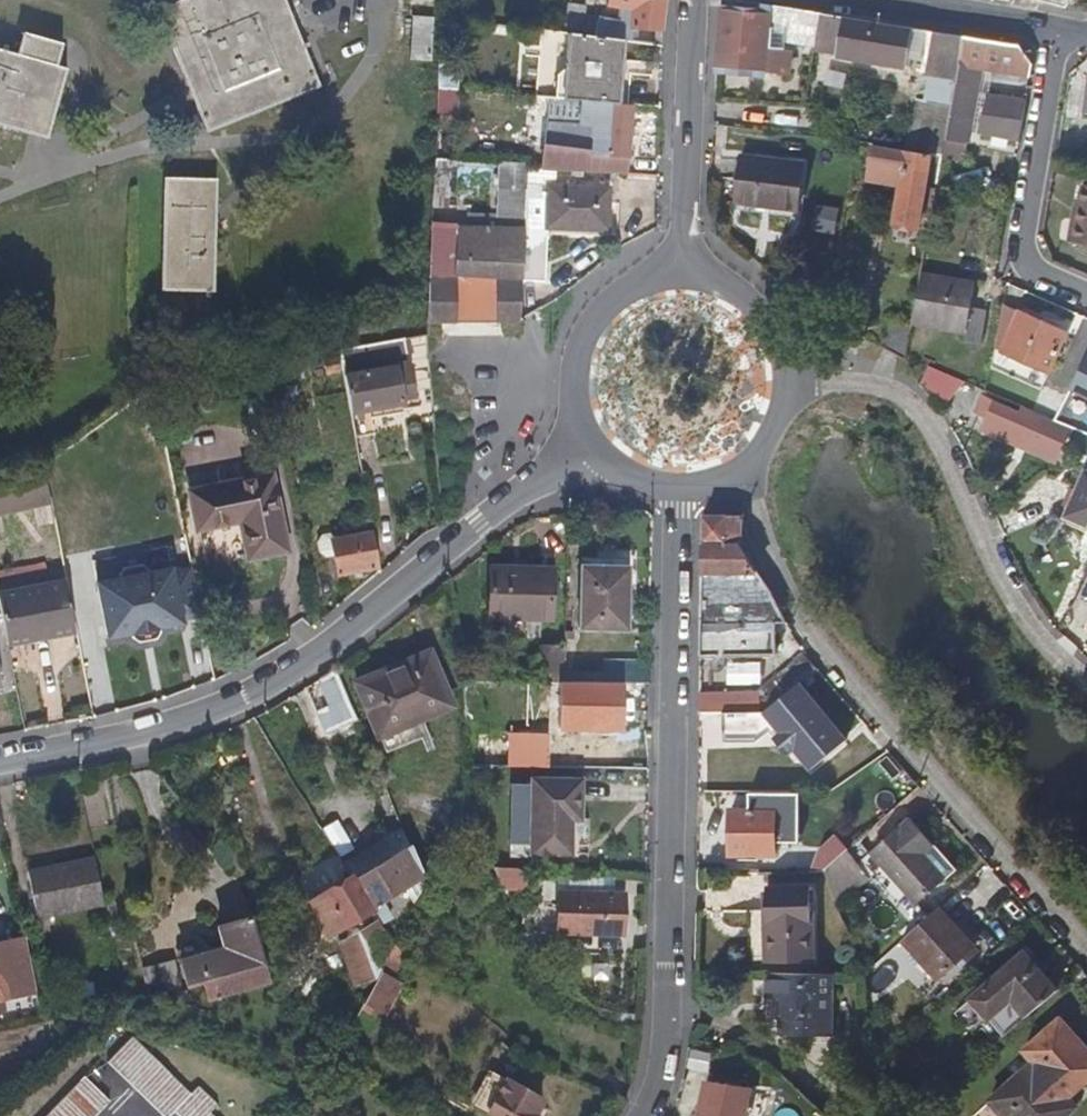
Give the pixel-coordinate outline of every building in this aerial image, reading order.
[(287,0),(212,0),(160,21),(210,142),(326,96),(287,0)] [(666,0),(611,0),(610,6),(636,11),(632,31),(663,35),(663,34),(664,22),(666,0)] [(772,6),(738,0),(723,0),(716,67),(793,76),(794,67),(788,66),(790,53),(787,47),(772,45),(772,49),(767,49),(772,6)] [(580,36),(584,16),(585,7),(568,5),(565,34),(580,36)] [(818,38),(822,14),(791,10),(786,42),(815,48),(818,38)] [(909,55),(913,28),(822,14),(818,38),(832,40),(843,42),(841,53),(841,54),(843,54),(907,66),(909,55)] [(615,29),(616,24),(598,21),(598,18),(584,16),(580,36),(613,40),(615,29)] [(437,70),(439,29),(419,28),(415,69),(437,70)] [(961,65),(966,38),(913,28),(909,55),(961,65)] [(663,47),(663,35),(632,31),(615,29),(613,40),(627,42),(663,47)] [(621,105),(627,42),(613,40),(580,36),(565,34),(545,32),(538,97),(580,102),(621,105)] [(1033,67),(1020,47),(966,38),(961,65),(978,68),(1021,76),(1019,90),(1029,92),(1033,67)] [(841,53),(843,42),(832,40),(830,50),(841,53)] [(47,151),(66,82),(56,80),(62,59),(21,47),(14,68),(0,64),(0,139),(47,151)] [(969,116),(978,68),(961,65),(952,113),(969,116)] [(454,114),(456,90),(439,88),(437,112),(454,114)] [(1023,128),(1027,103),(1000,98),(998,109),(989,108),(988,121),(1023,128)] [(628,175),(632,106),(621,105),(580,102),(577,124),(544,121),(541,170),(628,175)] [(926,189),(931,155),(874,147),(871,163),(868,183),(902,189),(897,225),(920,229),(922,216),(926,189)] [(500,184),(501,164),(435,157),(435,179),(470,182),(500,184)] [(800,210),(805,164),(743,158),(739,203),(800,210)] [(868,183),(871,163),(858,161),(855,181),(868,183)] [(526,226),(530,169),(530,166),(501,164),(500,184),(498,225),(526,226)] [(468,212),(470,182),(435,179),(432,209),(468,212)] [(1084,188),(1079,223),(1075,245),(1086,247),(1086,188),(1084,188)] [(607,232),(609,192),(552,189),(550,229),(607,232)] [(933,217),(938,191),(926,189),(922,216),(932,218),(933,217)] [(220,302),(220,191),(169,190),(168,302),(220,302)] [(817,207),(814,235),(838,238),(841,209),(817,207)] [(1075,245),(1079,223),(1073,222),(1069,244),(1075,245)] [(445,319),(453,232),(431,230),(427,288),(425,326),(446,324),(445,319)] [(521,320),(525,238),(458,234),(456,276),(500,279),(498,319),(521,320)] [(967,332),(972,305),(976,284),(922,274),(913,322),(967,332)] [(981,344),(988,308),(972,305),(967,332),(965,342),(981,344)] [(1052,374),(1069,333),(1005,305),(998,335),(1009,339),(1004,353),(1017,359),(1047,372),(1052,374)] [(432,395),(426,337),(403,340),(411,384),(414,398),(432,395)] [(399,386),(390,343),(339,352),(356,441),(374,437),(371,421),(404,414),(401,400),(399,386)] [(1038,393),(1047,372),(1017,359),(1008,380),(1038,393)] [(958,393),(936,373),(924,388),(945,408),(958,393)] [(414,398),(411,384),(399,386),(401,400),(414,398)] [(1033,443),(1043,419),(1008,404),(1007,407),(982,396),(974,413),(986,418),(985,422),(1033,443)] [(1043,416),(1047,406),(1035,401),(1031,410),(1043,416)] [(1086,459),(1086,435),(1078,431),(1069,452),(1086,459)] [(131,477),(129,469),(108,473),(108,476),(109,481),(131,477)] [(1084,473),(1068,509),(1066,517),(1068,524),(1071,527),(1077,530),(1086,535),(1086,474),(1084,473)] [(286,551),(270,477),(190,495),(197,530),(240,521),(248,559),(249,559),(286,551)] [(740,547),(740,516),(702,516),(701,573),(759,572),(758,570),(755,570),(740,547)] [(381,571),(374,534),(339,541),(330,538),(323,540),(318,547),(320,557),(327,562),(336,560),(341,578),(381,571)] [(93,550),(104,646),(183,637),(172,547),(145,550),(144,544),(93,550)] [(638,604),(638,549),(598,548),(597,565),(629,566),(629,604),(638,604)] [(629,604),(629,566),(597,565),(581,564),(579,629),(629,631),(629,604)] [(551,620),(551,571),(492,570),(490,619),(551,620)] [(775,598),(770,588),(759,572),(701,573),(700,637),(716,637),(716,655),(771,656),(773,640),(791,632),(775,598)] [(77,636),(67,587),(1,599),(10,648),(77,636)] [(716,655),(716,637),(700,637),(700,655),(716,655)] [(565,683),(565,660),(566,644),(541,645),(541,670),(549,671),(549,683),(565,683)] [(452,708),(428,653),(364,679),(386,734),(452,708)] [(764,716),(816,671),(805,656),(758,695),(699,693),(699,713),(764,716)] [(650,685),(650,662),(565,660),(565,683),(625,684),(650,685)] [(350,705),(336,670),(320,680),(333,714),(350,705)] [(624,730),(625,684),(565,683),(564,699),(561,699),(560,730),(624,730)] [(568,855),(569,821),(578,821),(579,783),(533,782),(532,854),(568,855)] [(773,857),(773,812),(728,812),(728,856),(773,857)] [(923,863),(934,853),(908,823),(868,856),(914,912),(943,887),(923,863)] [(824,870),(846,851),(836,840),(814,859),(824,870)] [(369,909),(411,885),(408,881),(420,874),(409,845),(391,856),(393,858),(353,882),(369,909)] [(864,879),(846,851),(824,870),(835,899),(864,879)] [(955,877),(934,853),(923,863),(943,887),(955,877)] [(106,908),(96,861),(30,876),(40,923),(106,908)] [(327,939),(370,912),(369,909),(353,882),(351,878),(307,905),(327,939)] [(810,960),(811,887),(767,887),(766,910),(751,909),(751,959),(810,960)] [(623,938),(624,897),(561,894),(560,936),(623,938)] [(972,947),(936,907),(901,939),(937,979),(972,947)] [(273,985),(254,920),(224,929),(230,951),(185,963),(191,989),(195,988),(197,993),(200,993),(210,990),(212,995),(217,999),(273,985)] [(369,992),(391,948),(376,923),(342,944),(356,987),(364,983),(369,992)] [(28,939),(0,945),(0,1014),(2,1013),(3,1020),(44,1012),(28,939)] [(1008,1035),(1058,991),(1024,953),(963,1007),(995,1045),(1008,1035)] [(186,990),(178,963),(153,971),(162,997),(178,992),(186,990)] [(830,1036),(831,973),(768,973),(768,998),(782,998),(787,998),(786,1008),(781,1008),(781,1036),(830,1036)] [(98,1002),(95,989),(81,992),(84,1005),(98,1002)] [(189,1006),(191,994),(178,992),(178,1004),(189,1006)] [(122,1004),(120,993),(104,996),(106,1007),(122,1004)] [(1085,1050),(1056,1020),(1022,1052),(1066,1101),(1086,1082),(1086,1067),(1078,1057),(1085,1050)] [(354,1061),(370,1028),(364,1025),(355,1021),(353,1025),(339,1054),(354,1061)] [(192,1095),(133,1039),(109,1063),(165,1115),(171,1115),(175,1112),(179,1115),(214,1115),(209,1112),(217,1103),(200,1087),(192,1095)] [(543,1103),(494,1075),(475,1106),(492,1115),(535,1115),(543,1103)] [(48,1115),(98,1115),(111,1102),(85,1077),(48,1115)] [(769,1094),(702,1081),(695,1115),(764,1115),(769,1094)] [(329,1104),(318,1098),(308,1115),(323,1115),(329,1104)]
